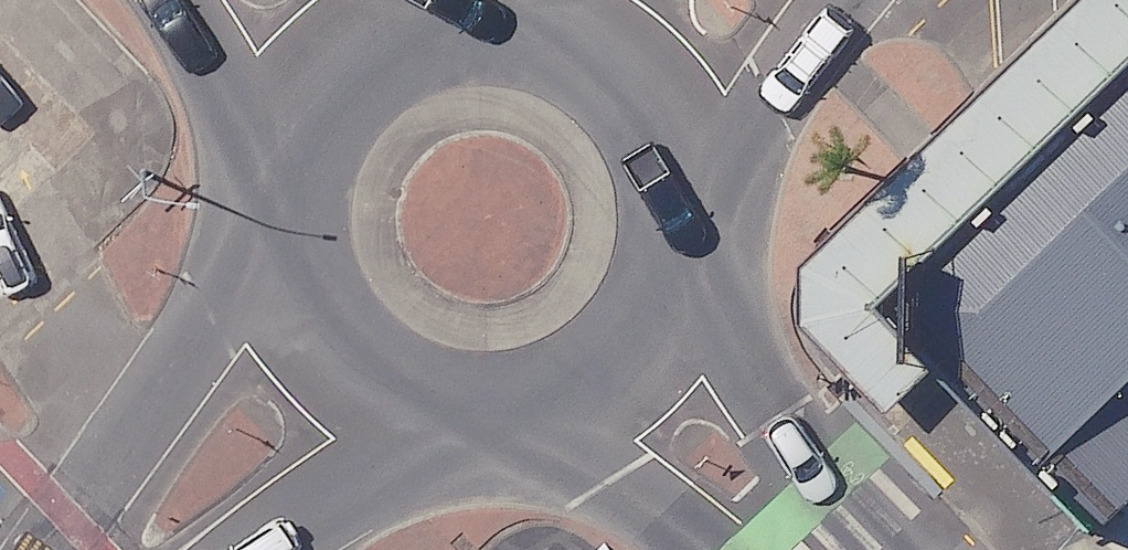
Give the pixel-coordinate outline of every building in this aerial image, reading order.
[(848,358),(1029,549),(1052,549),(1127,479),(1127,97),(848,358)]
